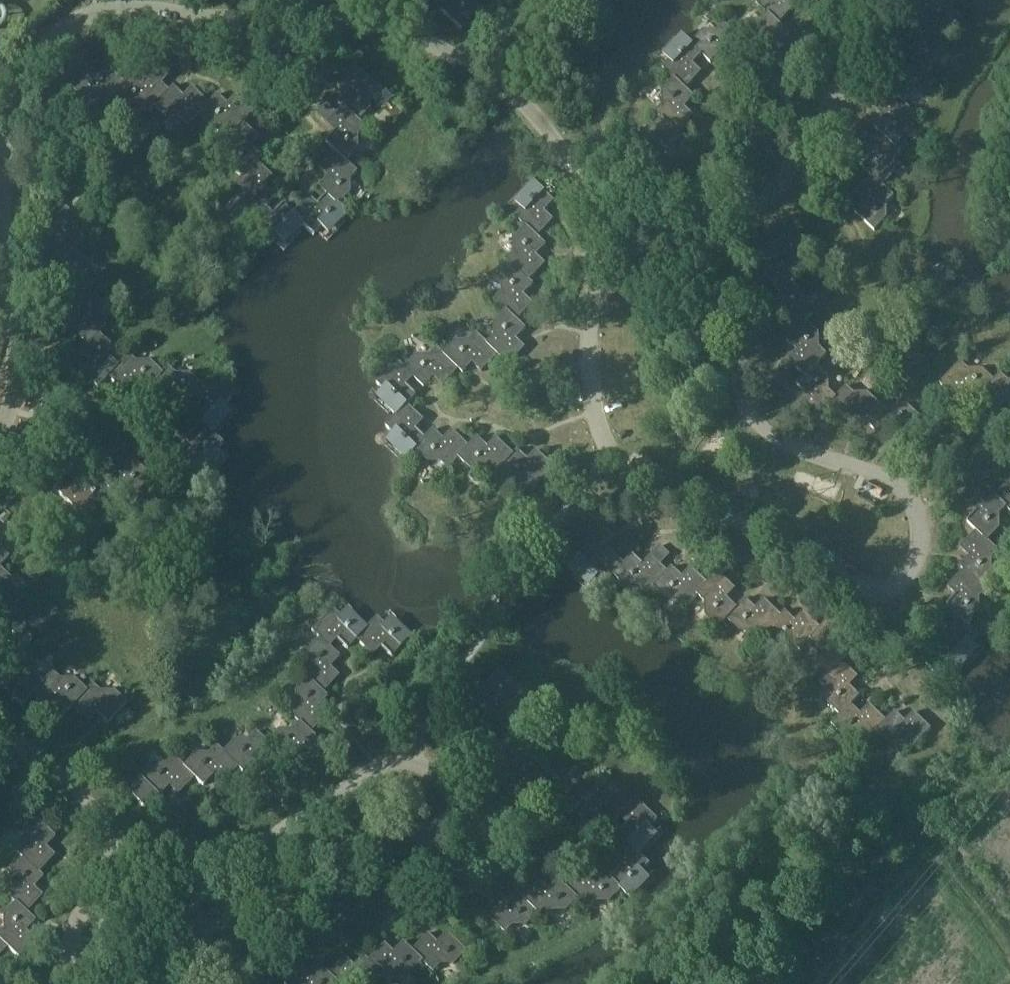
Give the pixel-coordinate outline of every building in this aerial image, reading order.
[(441,11),(462,30),(474,17),(474,3),(477,0),(451,0),(455,4),(449,10),(445,6),(441,11)] [(768,14),(779,24),(780,24),(795,7),(788,0),(760,0),(757,4),(768,14)] [(919,15),(923,20),(924,19),(939,34),(940,34),(952,22),(951,8),(959,0),(924,0),(932,9),(927,15),(923,11),(919,15)] [(790,35),(780,24),(779,24),(768,14),(761,21),(747,21),(736,34),(735,34),(746,45),(755,54),(759,50),(755,46),(761,40),(774,52),(790,35)] [(730,62),(746,45),(735,34),(736,34),(724,23),(717,31),(703,31),(692,43),(691,44),(702,54),(702,55),(711,63),(715,59),(711,56),(717,50),(730,62)] [(663,69),(674,79),(685,90),(686,90),(702,73),(689,61),(695,55),(699,58),(702,55),(702,54),(691,44),(692,43),(683,35),(671,47),(671,61),(663,69)] [(89,67),(69,87),(83,99),(96,99),(104,106),(114,96),(114,95),(125,84),(124,83),(107,67),(95,80),(89,74),(93,71),(89,67)] [(341,99),(337,103),(342,107),(358,122),(359,122),(363,117),(370,109),(370,96),(377,88),(363,74),(355,67),(338,84),(351,96),(345,103),(341,99)] [(125,84),(114,95),(114,96),(127,107),(140,107),(148,114),(154,108),(154,107),(169,92),(168,91),(151,75),(139,88),(133,82),(137,78),(133,74),(124,83),(125,84)] [(655,113),(661,119),(662,119),(678,134),(678,133),(694,117),(681,105),(687,99),(691,102),(695,98),(686,90),(685,90),(674,79),(662,92),(662,106),(655,113)] [(169,92),(154,107),(154,108),(167,119),(180,119),(188,126),(198,116),(198,115),(209,104),(208,103),(191,87),(179,100),(173,94),(177,90),(173,87),(168,91),(169,92)] [(209,104),(198,115),(198,116),(210,127),(224,127),(231,134),(242,122),(243,123),(253,112),(245,105),(254,96),(244,87),(235,96),(223,108),(217,102),(220,99),(216,95),(208,103),(209,104)] [(879,124),(875,128),(879,132),(880,132),(895,147),(896,147),(908,134),(907,121),(915,113),(903,102),(903,103),(892,92),(892,93),(876,109),(888,121),(882,128),(879,124)] [(326,105),(316,115),(326,124),(339,136),(333,142),(329,139),(325,143),(334,152),(335,151),(346,162),(346,161),(358,149),(358,135),(363,130),(365,128),(363,126),(359,122),(358,122),(342,107),(335,114),(326,105)] [(682,138),(678,133),(678,134),(662,119),(661,119),(650,132),(650,145),(643,153),(665,174),(682,157),(669,144),(675,138),(678,142),(682,138)] [(231,134),(221,144),(229,152),(229,165),(241,177),(242,177),(256,162),(257,162),(261,158),(257,154),(254,157),(247,151),(259,139),(243,123),(242,122),(231,134)] [(863,130),(854,140),(863,149),(876,161),(870,167),(866,164),(862,168),(871,177),(872,176),(883,187),(883,186),(895,174),(895,160),(902,153),(896,147),(895,147),(880,132),(879,132),(873,139),(863,130)] [(321,183),(317,187),(326,196),(327,195),(338,206),(350,193),(350,180),(357,172),(346,161),(346,162),(335,151),(334,152),(318,168),(331,180),(325,187),(321,183)] [(241,177),(235,184),(243,191),(243,205),(255,216),(256,217),(265,207),(275,197),(271,193),(268,197),(261,191),(273,178),(257,162),(256,162),(242,177),(241,177)] [(859,208),(855,212),(875,231),(887,218),(887,205),(894,197),(883,186),(883,187),(872,176),(871,177),(856,193),(868,205),(862,212),(859,208)] [(515,217),(526,227),(526,226),(537,237),(538,237),(554,220),(541,208),(547,202),(551,205),(555,201),(534,182),(522,195),(523,208),(515,217)] [(292,213),(292,214),(303,224),(303,225),(314,235),(321,227),(335,227),(347,214),(338,206),(327,195),(326,196),(323,199),(327,203),(321,209),(308,197),(292,213)] [(255,216),(248,224),(267,242),(270,245),(278,237),(291,237),(303,225),(303,224),(292,214),(292,213),(283,205),(279,209),(283,212),(277,218),(265,207),(256,217),(255,216)] [(507,261),(513,267),(514,266),(529,281),(530,281),(546,264),(533,252),(539,246),(543,249),(547,245),(538,237),(537,237),(526,226),(526,227),(514,239),(514,253),(507,261)] [(782,238),(763,258),(767,262),(770,259),(777,264),(764,277),(781,293),(782,293),(792,282),(793,283),(803,272),(795,265),(795,251),(782,238)] [(534,285),(530,281),(529,281),(514,266),(513,267),(502,279),(502,293),(495,301),(506,311),(517,321),(533,304),(521,292),(527,286),(530,289),(534,285)] [(781,293),(773,302),(777,306),(780,302),(786,308),(774,321),(791,337),(806,321),(807,322),(813,316),(805,308),(805,294),(793,283),(792,282),(782,293),(781,293)] [(70,328),(87,344),(98,333),(109,322),(101,315),(101,301),(88,290),(88,289),(73,305),(73,304),(68,309),(72,313),(76,309),(82,315),(70,328)] [(527,329),(517,321),(506,311),(494,323),(494,337),(488,344),(487,344),(498,355),(509,366),(526,348),(513,336),(519,330),(523,333),(527,329)] [(791,337),(787,341),(791,345),(794,341),(800,347),(788,360),(805,376),(816,365),(817,366),(827,355),(819,348),(819,334),(807,322),(806,321),(791,337)] [(98,388),(108,378),(107,377),(118,366),(118,365),(111,359),(111,345),(98,333),(87,344),(78,353),(82,357),(86,353),(92,359),(80,372),(98,388)] [(482,372),(498,355),(487,344),(488,344),(477,334),(470,341),(456,341),(444,354),(459,369),(463,374),(467,370),(463,366),(469,360),(482,372)] [(443,386),(459,369),(444,354),(438,348),(430,355),(416,356),(405,368),(404,368),(414,378),(424,388),(428,384),(424,380),(430,374),(443,386)] [(115,384),(107,392),(117,402),(125,393),(137,381),(143,387),(139,390),(144,394),(148,390),(147,389),(162,374),(162,373),(150,361),(136,362),(128,354),(118,365),(118,366),(107,377),(108,378),(115,384)] [(404,368),(405,368),(397,360),(376,383),(384,390),(384,404),(386,406),(396,415),(397,416),(407,405),(408,405),(416,396),(412,392),(409,396),(403,390),(414,378),(404,368)] [(961,362),(940,384),(957,401),(969,388),(976,394),(972,398),(976,402),(981,397),(980,397),(995,381),(982,369),(969,369),(961,362)] [(798,404),(789,413),(799,423),(808,413),(816,421),(826,410),(826,409),(836,398),(829,391),(829,377),(817,366),(816,365),(805,376),(796,385),(801,389),(804,385),(810,391),(798,404)] [(168,367),(162,373),(162,374),(147,389),(148,390),(165,406),(177,393),(183,399),(179,403),(183,407),(193,396),(202,386),(202,385),(189,373),(176,374),(168,367)] [(980,397),(981,397),(997,413),(1009,400),(1009,401),(1009,382),(1001,374),(995,381),(980,397)] [(209,378),(202,385),(202,386),(193,396),(205,408),(199,414),(195,410),(192,414),(201,423),(212,433),(213,433),(224,421),(224,415),(223,407),(231,399),(226,393),(209,378)] [(836,398),(826,409),(826,410),(843,425),(855,413),(861,419),(858,422),(862,426),(866,422),(866,421),(881,406),(880,405),(868,394),(854,394),(847,387),(836,398)] [(881,406),(866,421),(866,422),(883,438),(895,425),(901,431),(898,435),(902,439),(921,419),(908,406),(894,406),(886,399),(880,405),(881,406)] [(407,460),(415,451),(426,439),(425,439),(422,436),(418,439),(412,433),(424,421),(408,405),(407,405),(397,416),(396,415),(386,426),(394,434),(394,448),(398,451),(407,460)] [(188,455),(185,458),(184,458),(195,469),(204,478),(206,476),(216,465),(216,451),(224,443),(213,433),(212,433),(201,423),(185,440),(197,452),(191,458),(188,455)] [(434,430),(425,439),(426,439),(415,451),(427,463),(441,462),(449,470),(459,459),(459,458),(470,447),(469,447),(453,431),(440,443),(434,438),(438,434),(434,430)] [(478,438),(469,447),(470,447),(459,458),(459,459),(472,471),(485,470),(493,478),(499,471),(514,455),(513,455),(497,439),(485,451),(478,445),(482,442),(478,438)] [(499,471),(511,483),(525,483),(533,490),(554,468),(536,451),(524,464),(518,458),(522,454),(518,450),(513,455),(514,455),(499,471)] [(113,461),(97,478),(113,493),(112,493),(119,500),(126,492),(140,492),(152,479),(141,468),(132,459),(128,463),(132,467),(126,473),(113,461)] [(87,487),(74,475),(57,493),(79,514),(87,506),(100,506),(112,493),(113,493),(97,478),(93,473),(89,477),(92,481),(87,487)] [(996,497),(1007,508),(1006,508),(1009,512),(1009,482),(996,497)] [(968,485),(959,495),(968,504),(981,516),(975,522),(971,519),(968,523),(976,531),(977,531),(988,541),(989,541),(1000,529),(1000,515),(1006,508),(1007,508),(996,497),(985,486),(978,494),(968,485)] [(964,563),(960,567),(964,571),(980,586),(981,585),(992,573),(992,559),(999,551),(989,541),(988,541),(977,531),(976,531),(960,548),(973,560),(967,566),(964,563)] [(9,557),(2,550),(1,536),(0,534),(0,567),(9,557)] [(624,565),(613,576),(614,576),(626,588),(640,588),(648,595),(654,589),(653,588),(668,572),(661,566),(670,556),(660,547),(651,556),(639,569),(633,563),(636,559),(632,555),(624,564),(624,565)] [(588,548),(569,568),(582,580),(595,579),(604,587),(614,576),(613,576),(624,565),(624,564),(607,548),(595,561),(589,555),(592,551),(588,548)] [(668,572),(653,588),(654,589),(666,600),(680,600),(688,607),(698,596),(708,585),(708,584),(691,568),(679,581),(673,575),(676,572),(672,568),(668,572)] [(12,607),(13,607),(19,601),(12,593),(11,579),(0,569),(0,620),(12,607)] [(951,603),(947,607),(956,615),(957,615),(968,625),(980,613),(980,599),(987,591),(981,585),(980,586),(964,571),(948,588),(961,600),(955,606),(951,603)] [(708,585),(698,596),(705,603),(705,617),(718,629),(727,620),(726,620),(737,608),(733,605),(730,609),(724,603),(736,590),(718,573),(708,584),(708,585)] [(737,608),(726,620),(727,620),(739,632),(753,631),(761,639),(767,632),(766,632),(781,616),(764,600),(752,612),(746,607),(749,603),(745,599),(737,608)] [(0,627),(7,633),(0,640),(0,651),(11,661),(12,662),(23,650),(23,651),(33,640),(25,633),(25,619),(13,607),(12,607),(0,620),(0,627)] [(311,632),(319,639),(329,648),(330,648),(341,636),(347,642),(344,645),(348,649),(356,640),(367,629),(366,628),(354,617),(341,617),(332,610),(311,632)] [(781,616),(766,632),(767,632),(779,644),(793,644),(801,651),(811,640),(811,639),(821,628),(804,612),(792,625),(786,619),(789,615),(785,611),(781,616)] [(940,650),(926,665),(946,684),(960,670),(972,657),(971,643),(979,635),(968,625),(957,615),(956,615),(940,632),(953,644),(947,650),(943,647),(940,650)] [(376,617),(366,628),(367,629),(356,640),(373,656),(385,644),(391,650),(388,653),(392,657),(411,637),(398,625),(385,625),(376,617)] [(821,628),(811,639),(811,640),(818,646),(818,660),(830,672),(831,672),(841,661),(842,662),(850,653),(846,649),(843,652),(837,646),(849,634),(831,617),(821,628)] [(300,673),(307,679),(323,693),(339,676),(326,664),(332,658),(336,661),(340,657),(330,648),(329,648),(319,639),(307,651),(308,665),(300,673)] [(35,662),(23,651),(23,650),(12,662),(11,661),(3,670),(7,674),(11,670),(17,676),(5,689),(22,706),(33,695),(32,694),(43,683),(42,683),(36,676),(35,662)] [(828,704),(840,716),(841,716),(851,705),(852,705),(860,696),(856,692),(853,696),(847,690),(859,678),(842,662),(841,661),(831,672),(830,672),(820,683),(828,690),(828,704)] [(483,710),(500,726),(515,710),(516,711),(522,704),(514,697),(514,683),(501,671),(481,691),(486,695),(489,691),(495,697),(483,710)] [(68,712),(72,707),(87,691),(86,691),(74,679),(60,679),(53,672),(42,683),(43,683),(32,694),(33,695),(49,711),(61,698),(68,704),(64,708),(68,712)] [(311,733),(327,716),(314,704),(320,698),(324,701),(328,697),(323,693),(307,679),(295,691),(295,705),(288,713),(299,723),(311,733)] [(72,707),(89,723),(101,711),(107,716),(104,720),(108,724),(127,704),(114,691),(100,692),(93,684),(86,691),(87,691),(72,707)] [(866,744),(877,733),(876,733),(887,722),(886,721),(870,705),(858,718),(852,712),(855,709),(852,705),(851,705),(841,716),(840,716),(832,725),(845,737),(859,737),(866,744)] [(895,712),(886,721),(887,722),(876,733),(877,733),(889,745),(903,745),(911,752),(932,730),(914,713),(902,726),(896,720),(899,716),(895,712)] [(279,730),(267,742),(266,743),(278,754),(277,754),(286,763),(290,758),(286,755),(292,749),(305,761),(322,743),(311,733),(299,723),(292,730),(279,730)] [(266,743),(267,742),(256,732),(249,740),(235,740),(223,752),(222,753),(238,768),(243,773),(247,768),(243,765),(249,759),(261,771),(277,754),(278,754),(266,743)] [(196,754),(184,766),(183,767),(195,778),(194,778),(203,786),(207,782),(203,779),(209,773),(222,785),(238,768),(222,753),(223,752),(217,746),(209,754),(196,754)] [(514,765),(505,774),(509,778),(513,774),(519,780),(507,793),(524,809),(535,798),(545,787),(538,780),(538,766),(525,755),(525,754),(514,765)] [(152,764),(140,777),(126,791),(147,810),(164,792),(160,789),(166,783),(179,795),(194,778),(195,778),(183,767),(184,766),(173,756),(166,764),(152,764)] [(556,776),(545,787),(535,798),(552,814),(564,802),(570,808),(567,811),(571,815),(575,811),(574,810),(590,795),(589,794),(577,783),(563,783),(556,776)] [(574,810),(575,811),(592,827),(604,814),(610,820),(606,824),(610,828),(620,818),(620,817),(629,807),(617,795),(603,795),(595,788),(589,794),(590,795),(574,810)] [(619,836),(628,844),(639,854),(651,842),(650,828),(658,820),(636,799),(629,807),(620,817),(620,818),(632,829),(626,835),(622,832),(619,836)] [(23,845),(16,853),(23,859),(23,858),(39,873),(55,856),(42,844),(48,838),(52,841),(56,837),(36,818),(23,831),(23,845)] [(615,876),(611,879),(622,890),(622,891),(631,899),(643,886),(643,873),(650,864),(639,854),(628,844),(612,861),(624,873),(618,879),(615,876)] [(11,885),(4,893),(15,903),(27,913),(43,896),(30,884),(36,878),(40,881),(44,877),(39,873),(23,858),(23,859),(11,871),(11,873),(11,885)] [(610,903),(622,891),(622,890),(611,879),(602,870),(599,874),(602,878),(596,884),(584,872),(568,889),(567,889),(578,900),(589,911),(596,903),(610,903)] [(540,882),(524,898),(524,899),(539,914),(545,920),(553,913),(566,912),(578,900),(567,889),(568,889),(559,880),(555,884),(559,888),(553,894),(540,882)] [(524,899),(524,898),(519,894),(515,898),(519,902),(513,908),(501,896),(484,913),(506,934),(513,927),(527,926),(539,914),(524,899)] [(8,947),(7,947),(18,958),(35,940),(22,928),(23,928),(28,922),(32,925),(36,921),(27,913),(15,903),(3,915),(3,928),(4,929),(0,933),(0,940),(8,947)] [(423,962),(422,963),(433,973),(440,965),(454,965),(467,952),(447,933),(443,937),(446,940),(440,946),(428,934),(412,951),(411,951),(423,962)] [(384,944),(368,961),(383,976),(389,983),(397,975),(410,975),(422,963),(423,962),(411,951),(412,951),(403,942),(399,946),(403,950),(397,956),(384,944)] [(329,974),(328,975),(338,983),(375,983),(383,976),(368,961),(363,956),(359,960),(363,964),(357,970),(345,958),(329,974)] [(328,975),(329,974),(320,966),(316,970),(320,973),(314,980),(301,967),(285,983),(338,983),(328,975)]
